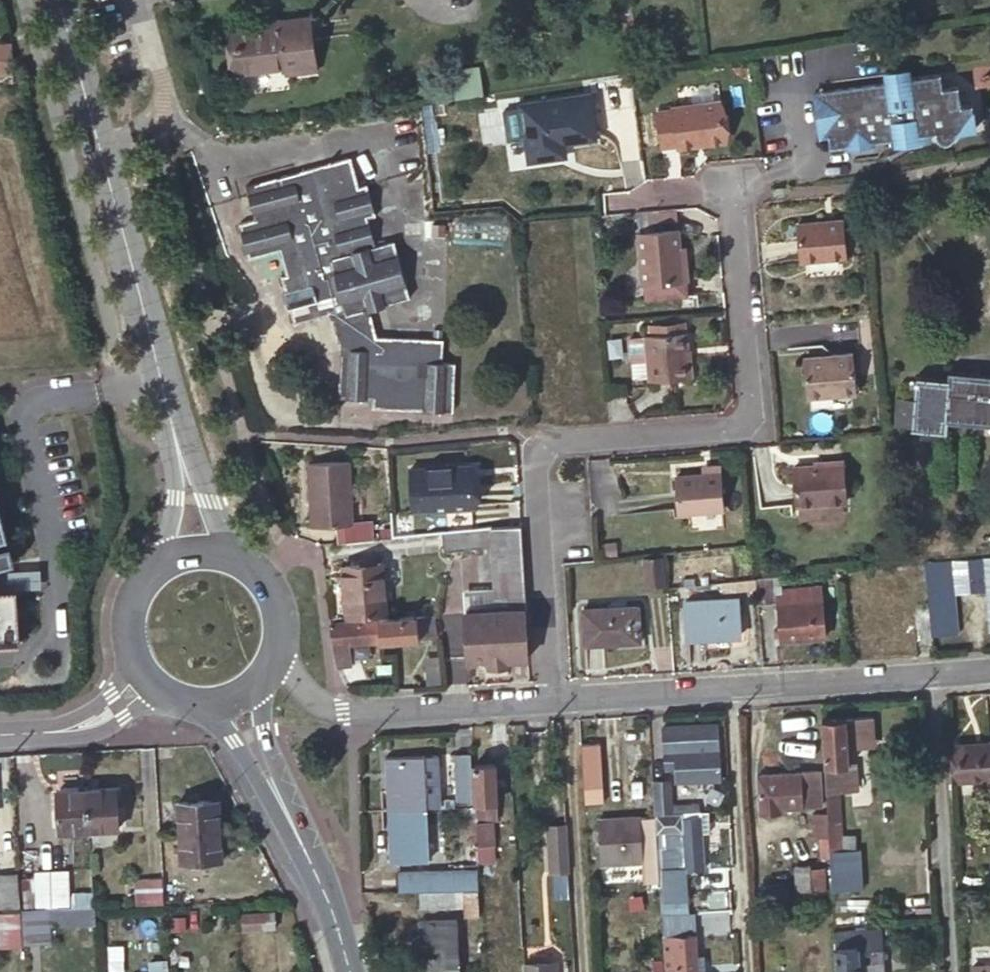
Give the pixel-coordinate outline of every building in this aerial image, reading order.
[(284,72),(310,69),(304,18),(277,22),(278,27),(231,33),(235,72),(284,66),(284,72)] [(309,18),(304,18),(310,69),(315,68),(309,18)] [(12,58),(12,43),(0,43),(0,58),(12,58)] [(13,73),(12,58),(0,58),(0,74),(13,73)] [(455,99),(482,95),(478,67),(451,71),(455,99)] [(889,83),(817,93),(820,120),(837,118),(964,98),(962,86),(947,88),(946,75),(915,79),(913,69),(888,73),(889,83)] [(584,92),(523,101),(525,122),(554,118),(588,113),(584,92)] [(837,118),(820,120),(823,139),(833,137),(834,149),(851,147),(852,151),(878,147),(878,143),(900,140),(901,147),(935,142),(934,135),(940,134),(940,136),(941,139),(943,141),(944,143),(946,144),(948,145),(950,145),(952,144),(954,143),(956,141),(959,138),(961,136),(965,132),(980,130),(977,105),(965,106),(964,98),(837,118)] [(523,101),(514,102),(518,123),(525,122),(523,101)] [(717,139),(713,101),(665,108),(665,110),(649,112),(654,147),(670,145),(670,149),(689,147),(689,143),(717,139)] [(530,158),(553,154),(551,141),(560,140),(592,135),(588,113),(554,118),(525,122),(530,158)] [(524,159),(530,158),(525,122),(518,123),(524,159)] [(562,152),(560,140),(551,141),(553,154),(562,152)] [(289,276),(303,323),(339,312),(350,347),(346,394),(381,397),(380,407),(458,413),(462,366),(448,364),(450,341),(384,336),(376,307),(419,295),(402,239),(384,244),(375,216),(383,214),(372,180),(364,182),(356,155),(252,184),(262,219),(247,223),(257,258),(287,249),(295,274),(289,276)] [(791,213),(794,250),(839,245),(835,209),(791,213)] [(670,210),(649,212),(650,220),(671,218),(670,210)] [(632,234),(639,299),(684,294),(680,259),(675,259),(673,247),(672,229),(632,234)] [(679,322),(657,324),(657,333),(680,331),(679,322)] [(657,324),(640,325),(641,335),(657,333),(657,324)] [(643,359),(645,380),(686,376),(685,359),(682,360),(681,347),(680,331),(657,333),(641,335),(643,359)] [(641,335),(625,336),(627,360),(643,359),(641,335)] [(798,356),(802,397),(852,392),(848,351),(798,356)] [(953,369),(952,379),(920,377),(919,390),(900,389),(898,424),(916,425),(916,428),(949,430),(950,419),(989,423),(989,372),(953,369)] [(789,469),(793,507),(841,502),(838,460),(818,462),(819,467),(809,468),(789,469)] [(312,465),(315,504),(346,501),(344,463),(312,465)] [(406,471),(411,512),(472,506),(467,464),(406,471)] [(703,468),(704,475),(719,474),(719,466),(703,468)] [(28,640),(25,588),(4,589),(2,564),(23,558),(19,542),(2,546),(0,538),(17,534),(0,472),(0,642),(28,640)] [(675,478),(678,514),(722,510),(719,474),(704,475),(675,478)] [(315,504),(317,527),(348,526),(346,501),(315,504)] [(697,515),(696,528),(722,528),(722,515),(697,515)] [(521,564),(518,524),(489,527),(490,547),(494,588),(523,586),(521,564)] [(478,528),(480,548),(490,547),(489,527),(478,528)] [(478,528),(438,532),(440,552),(480,548),(478,528)] [(658,551),(640,552),(643,582),(661,581),(658,551)] [(980,557),(983,589),(987,630),(989,629),(989,555),(980,557)] [(948,559),(952,592),(983,589),(980,557),(948,559)] [(930,635),(957,633),(952,592),(948,559),(923,562),(926,599),(930,635)] [(342,565),(346,615),(382,612),(376,562),(342,565)] [(911,600),(926,599),(923,562),(908,564),(911,600)] [(48,567),(3,570),(4,589),(49,586),(48,567)] [(753,587),(755,601),(766,600),(765,590),(774,589),(775,609),(777,628),(777,636),(778,641),(821,638),(817,586),(776,589),(776,576),(753,578),(753,587)] [(753,587),(753,578),(734,580),(735,589),(753,587)] [(494,588),(494,592),(495,602),(524,599),(523,586),(494,588)] [(766,600),(755,601),(756,611),(775,609),(774,589),(765,590),(766,600)] [(495,602),(494,592),(462,596),(463,605),(495,602)] [(525,606),(524,599),(495,602),(495,608),(524,606),(525,606)] [(683,601),(684,636),(737,634),(735,599),(683,601)] [(495,608),(495,602),(463,605),(463,612),(495,608)] [(581,607),(583,642),(638,639),(636,605),(581,607)] [(524,606),(495,608),(463,612),(467,660),(488,658),(490,673),(509,672),(509,666),(507,657),(527,655),(524,606)] [(430,614),(377,618),(379,640),(379,643),(417,640),(417,637),(432,637),(430,614)] [(330,622),(332,644),(335,664),(348,663),(346,643),(379,640),(377,618),(330,622)] [(527,664),(527,655),(507,657),(509,666),(527,664)] [(847,715),(822,716),(829,835),(831,857),(831,869),(844,869),(843,848),(857,848),(856,833),(842,834),(839,788),(843,788),(843,787),(859,786),(857,760),(851,761),(850,744),(868,743),(868,736),(875,735),(874,713),(847,715)] [(719,722),(663,725),(665,763),(668,767),(675,766),(676,780),(722,778),(719,722)] [(955,740),(959,775),(989,773),(989,738),(955,740)] [(602,804),(602,744),(580,744),(580,804),(602,804)] [(473,753),(455,754),(457,804),(476,803),(473,753)] [(385,755),(387,807),(427,807),(440,806),(438,754),(385,755)] [(475,761),(477,806),(479,842),(494,841),(492,816),(498,816),(495,761),(475,761)] [(820,768),(757,771),(759,809),(781,809),(781,805),(803,805),(821,805),(821,783),(820,768)] [(671,779),(654,780),(656,812),(673,811),(673,803),(671,779)] [(89,826),(118,825),(116,785),(86,787),(89,826)] [(59,828),(89,826),(86,787),(57,788),(59,828)] [(218,796),(178,798),(179,820),(179,830),(219,827),(218,796)] [(178,798),(162,799),(163,821),(179,820),(178,798)] [(684,802),(684,810),(701,809),(701,801),(684,802)] [(684,802),(673,803),(673,811),(684,810),(684,802)] [(387,807),(388,859),(424,858),(423,822),(428,822),(427,807),(387,807)] [(673,811),(656,812),(656,814),(657,832),(676,831),(677,852),(674,852),(675,868),(706,866),(702,809),(701,809),(684,810),(673,811)] [(815,836),(824,835),(822,810),(806,811),(807,837),(815,836)] [(641,815),(643,845),(658,844),(657,832),(656,814),(641,815)] [(643,845),(641,815),(600,817),(602,860),(643,858),(643,845)] [(567,823),(549,824),(551,870),(569,869),(567,823)] [(179,830),(180,859),(221,857),(219,827),(179,830)] [(831,857),(829,835),(824,835),(815,836),(815,859),(831,857)] [(802,861),(786,862),(787,893),(804,892),(802,861)] [(419,888),(456,887),(478,886),(478,867),(396,870),(397,888),(419,888)] [(0,873),(0,905),(19,905),(17,872),(0,873)] [(37,875),(23,875),(24,903),(38,903),(37,875)] [(132,877),(134,903),(161,902),(160,876),(132,877)] [(457,904),(456,887),(419,888),(420,905),(457,904)] [(678,890),(661,891),(662,913),(679,912),(678,890)] [(271,904),(237,906),(238,922),(272,920),(271,904)] [(49,906),(21,907),(23,941),(51,940),(49,906)] [(0,908),(0,943),(21,942),(19,907),(0,908)] [(169,909),(170,924),(185,923),(184,908),(169,909)] [(679,912),(662,913),(663,927),(703,926),(702,911),(679,912)] [(418,917),(420,970),(461,969),(460,952),(455,953),(453,916),(418,917)] [(835,930),(837,971),(862,971),(859,928),(835,930)] [(666,971),(699,971),(698,934),(677,934),(678,950),(665,951),(666,971)] [(525,961),(525,971),(552,971),(552,960),(525,961)]
